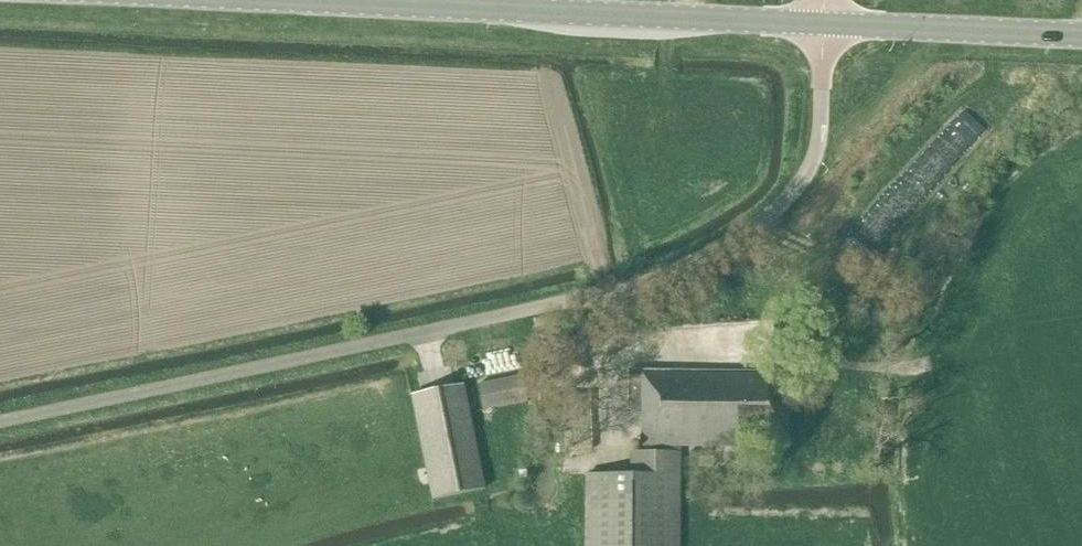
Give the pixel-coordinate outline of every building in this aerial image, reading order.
[(628,371),(628,414),(643,414),(642,447),(738,448),(738,439),(788,440),(789,372),(628,371)] [(479,384),(484,411),(528,403),(522,376),(479,384)] [(412,396),(433,499),(485,489),(464,385),(412,396)] [(590,451),(590,395),(562,396),(563,451),(590,451)] [(585,545),(679,545),(680,453),(630,452),(630,475),(586,474),(585,545)]
